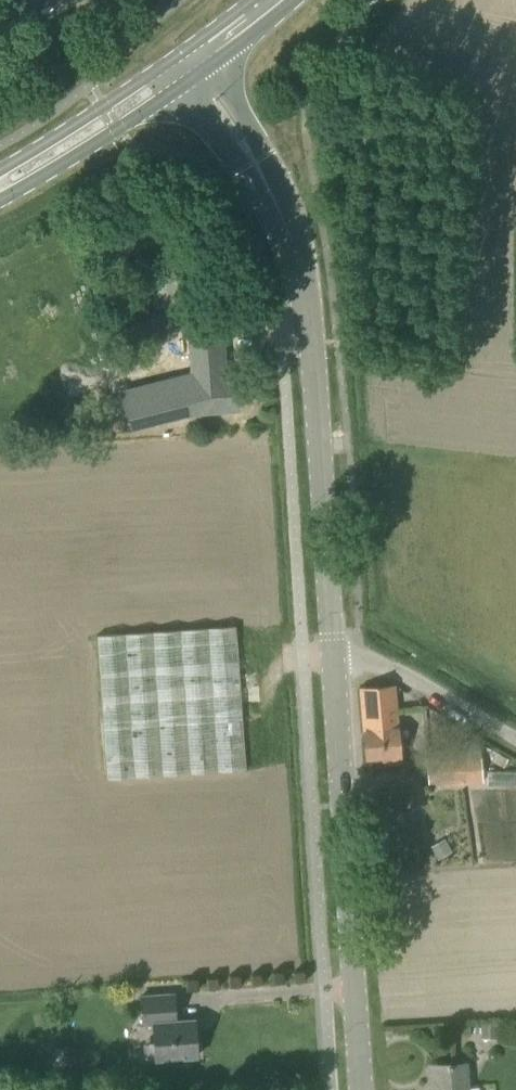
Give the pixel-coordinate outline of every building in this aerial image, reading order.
[(192,342),(195,381),(196,396),(196,413),(198,413),(237,408),(235,379),(225,380),(222,340),(192,342)] [(107,779),(225,770),(247,769),(237,625),(97,635),(107,779)] [(364,722),(399,719),(396,684),(360,687),(364,722)] [(402,761),(399,719),(364,722),(367,758),(383,756),(384,763),(402,761)] [(483,754),(460,756),(428,758),(430,785),(485,780),(483,754)] [(515,783),(515,771),(487,768),(485,780),(515,783)] [(446,838),(431,845),(438,858),(453,851),(446,838)] [(174,993),(142,996),(144,1024),(154,1023),(155,1041),(156,1058),(198,1056),(195,1019),(177,1020),(174,993)] [(466,1063),(430,1065),(431,1087),(435,1087),(435,1089),(467,1089),(466,1063)]
